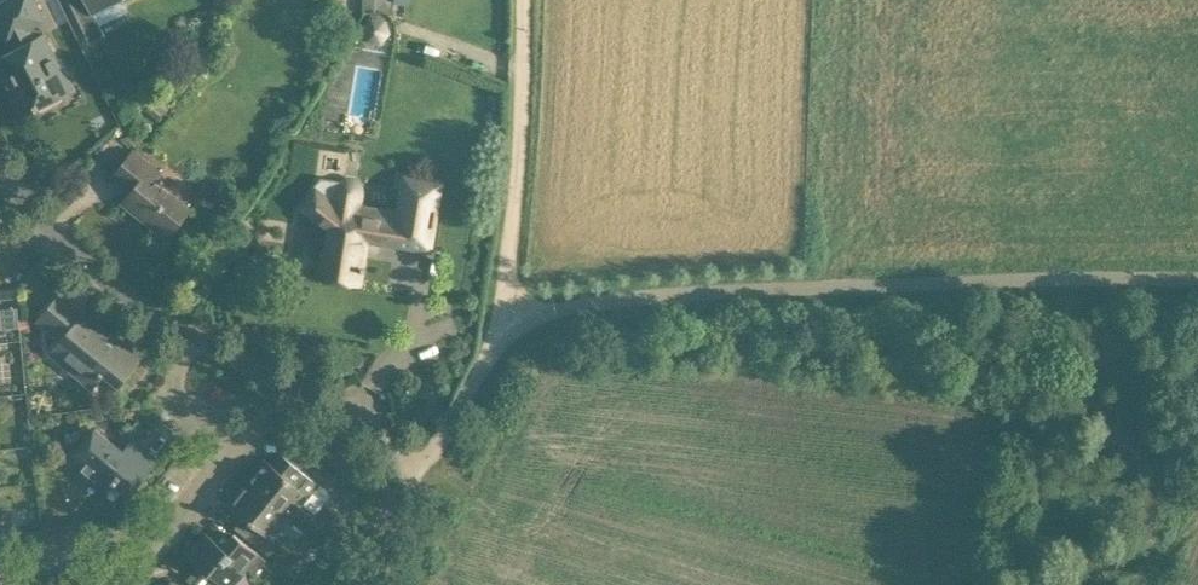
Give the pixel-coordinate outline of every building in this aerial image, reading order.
[(40,9),(35,0),(6,0),(0,3),(0,26),(8,40),(11,38),(17,49),(0,58),(0,75),(22,116),(74,89),(45,34),(35,39),(30,29),(46,20),(40,9)] [(89,42),(105,35),(97,18),(94,12),(118,0),(70,0),(89,42)] [(191,208),(172,193),(155,179),(161,172),(134,150),(114,175),(133,190),(123,203),(166,238),(191,208)] [(400,212),(362,206),(364,190),(361,181),(351,177),(341,179),(339,183),(322,180),(315,189),(316,190),(302,207),(321,222),(322,220),(332,229),(329,250),(324,250),(319,277),(359,284),(366,239),(430,249),(441,183),(406,177),(400,212)] [(56,321),(48,330),(61,341),(75,352),(64,365),(92,387),(104,373),(119,385),(144,355),(119,335),(113,343),(83,318),(86,314),(71,302),(56,321)] [(129,495),(156,462),(131,442),(123,452),(95,429),(68,462),(106,493),(114,483),(129,495)] [(319,484),(296,465),(285,456),(276,467),(266,459),(248,482),(282,509),(291,498),(300,506),(304,501),(319,484)] [(282,509),(248,482),(229,504),(250,521),(241,532),(260,547),(264,550),(282,528),(273,520),(282,509)] [(194,584),(235,584),(234,583),(246,568),(254,574),(266,559),(235,533),(224,547),(206,533),(188,555),(200,565),(188,579),(194,584)]
